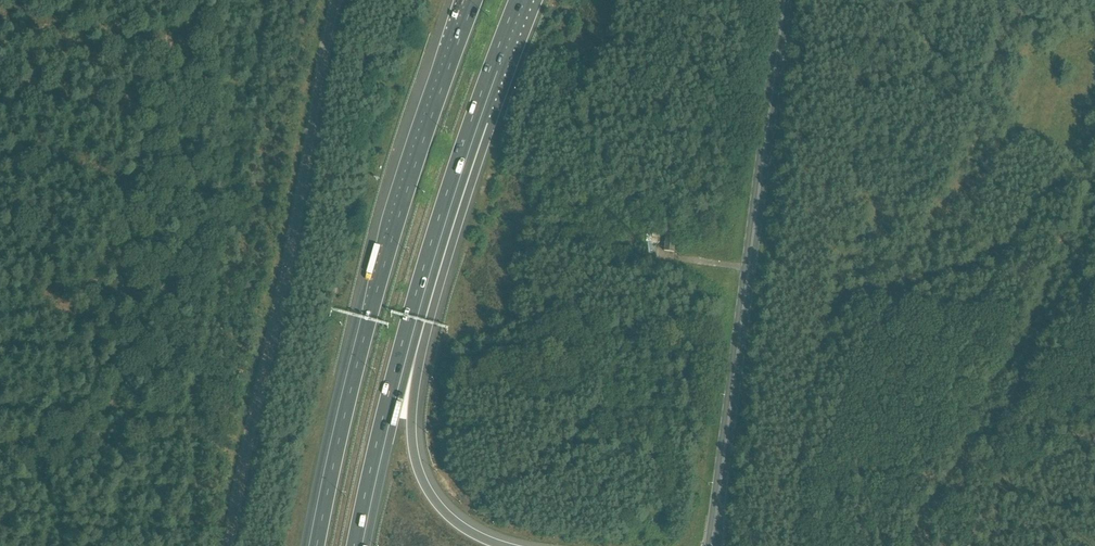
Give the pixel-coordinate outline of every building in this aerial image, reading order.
[(664,251),(675,252),(677,235),(666,233),(664,251)]
